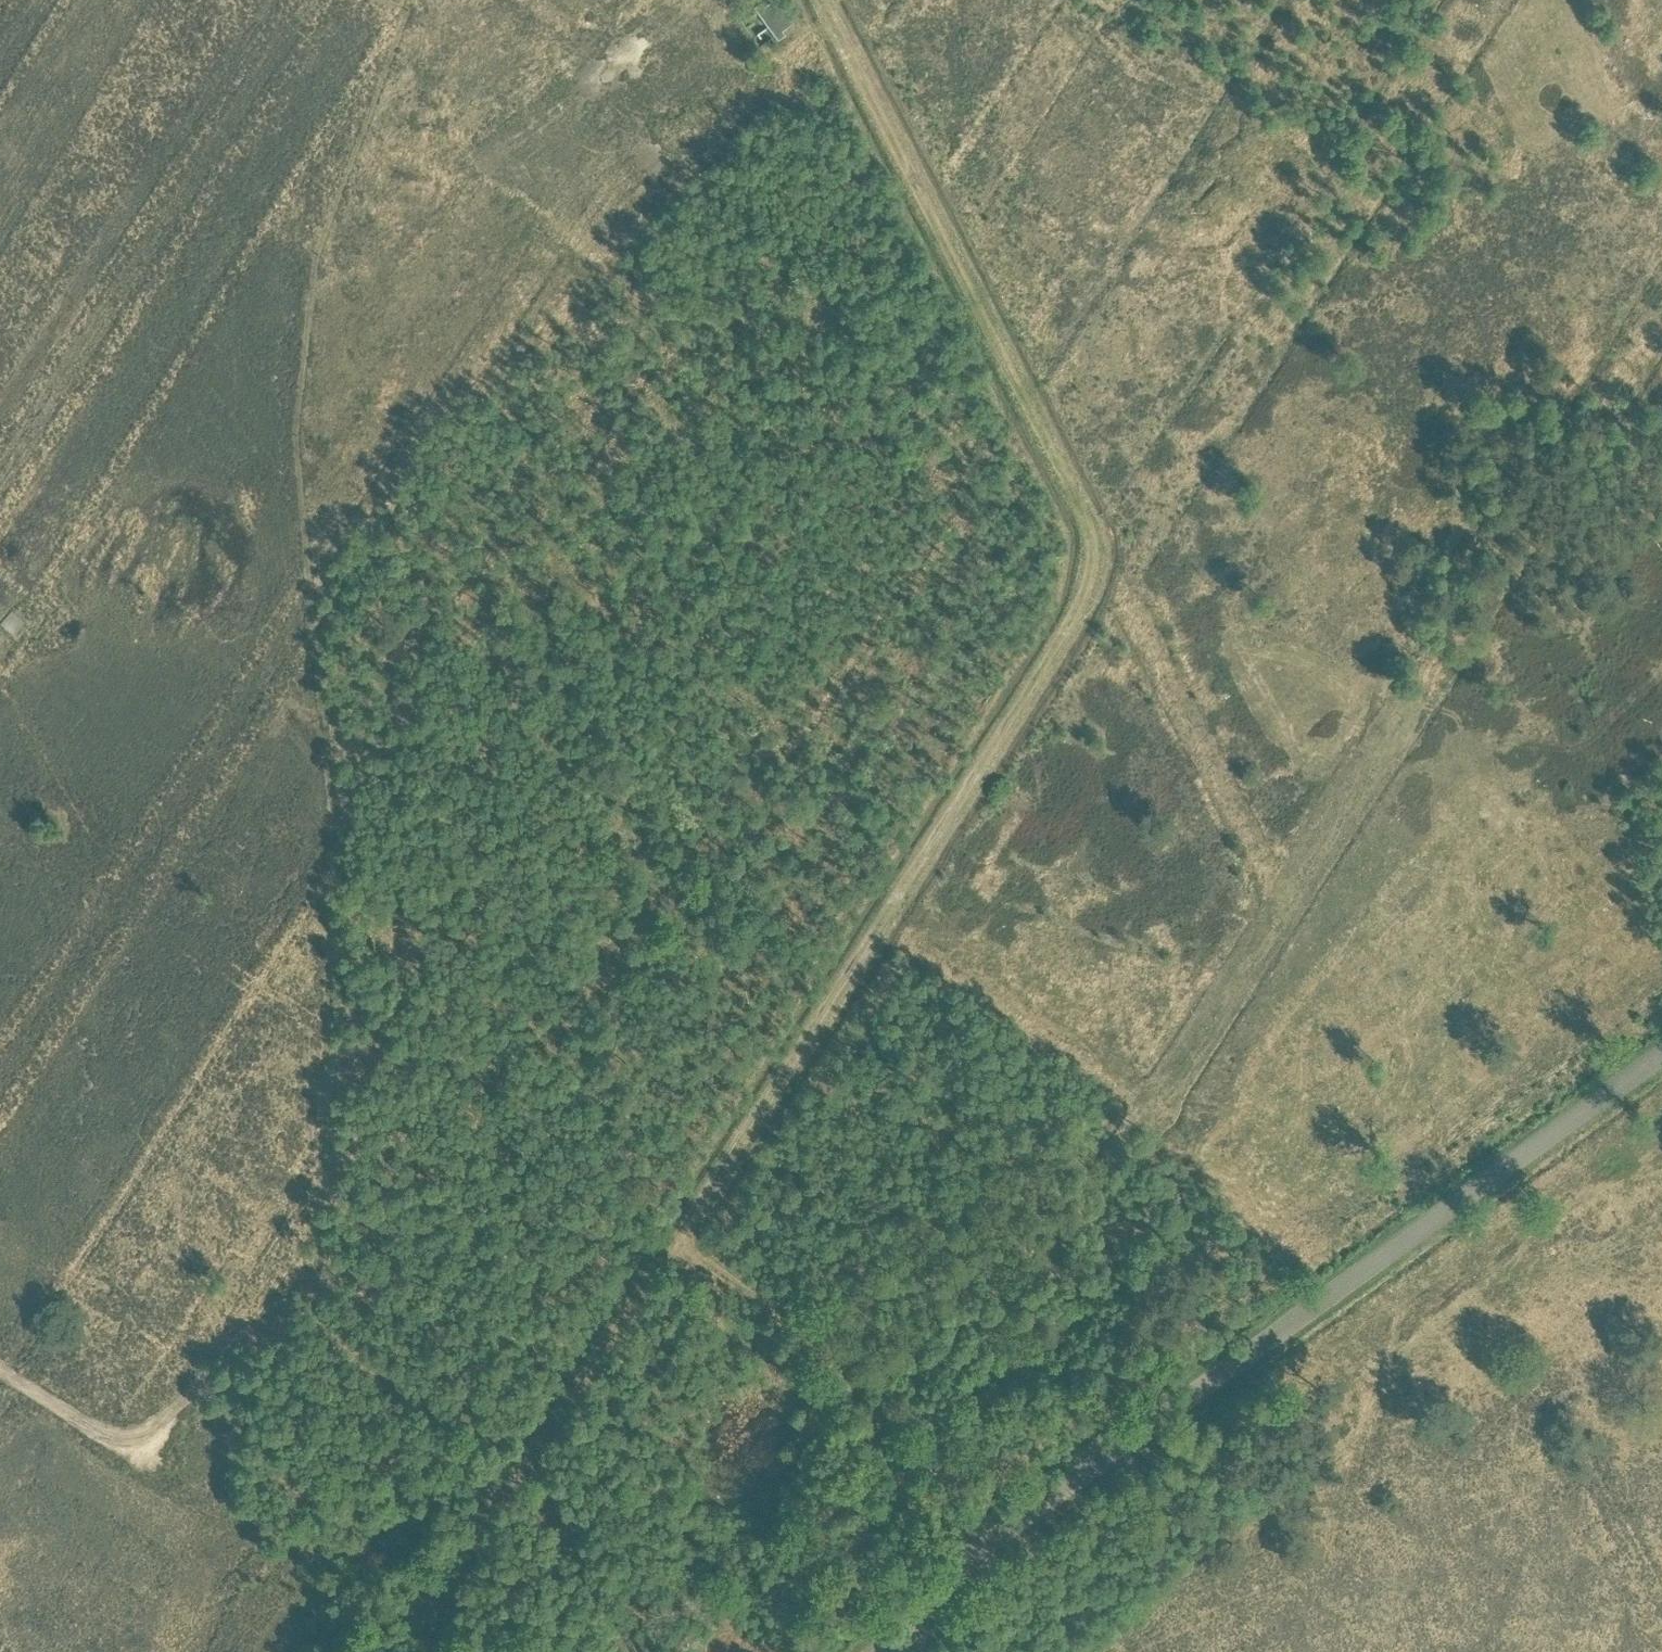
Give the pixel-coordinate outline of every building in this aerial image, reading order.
[(779,40),(786,35),(783,31),(793,23),(777,0),(775,0),(765,7),(762,3),(755,8),(779,40)]
